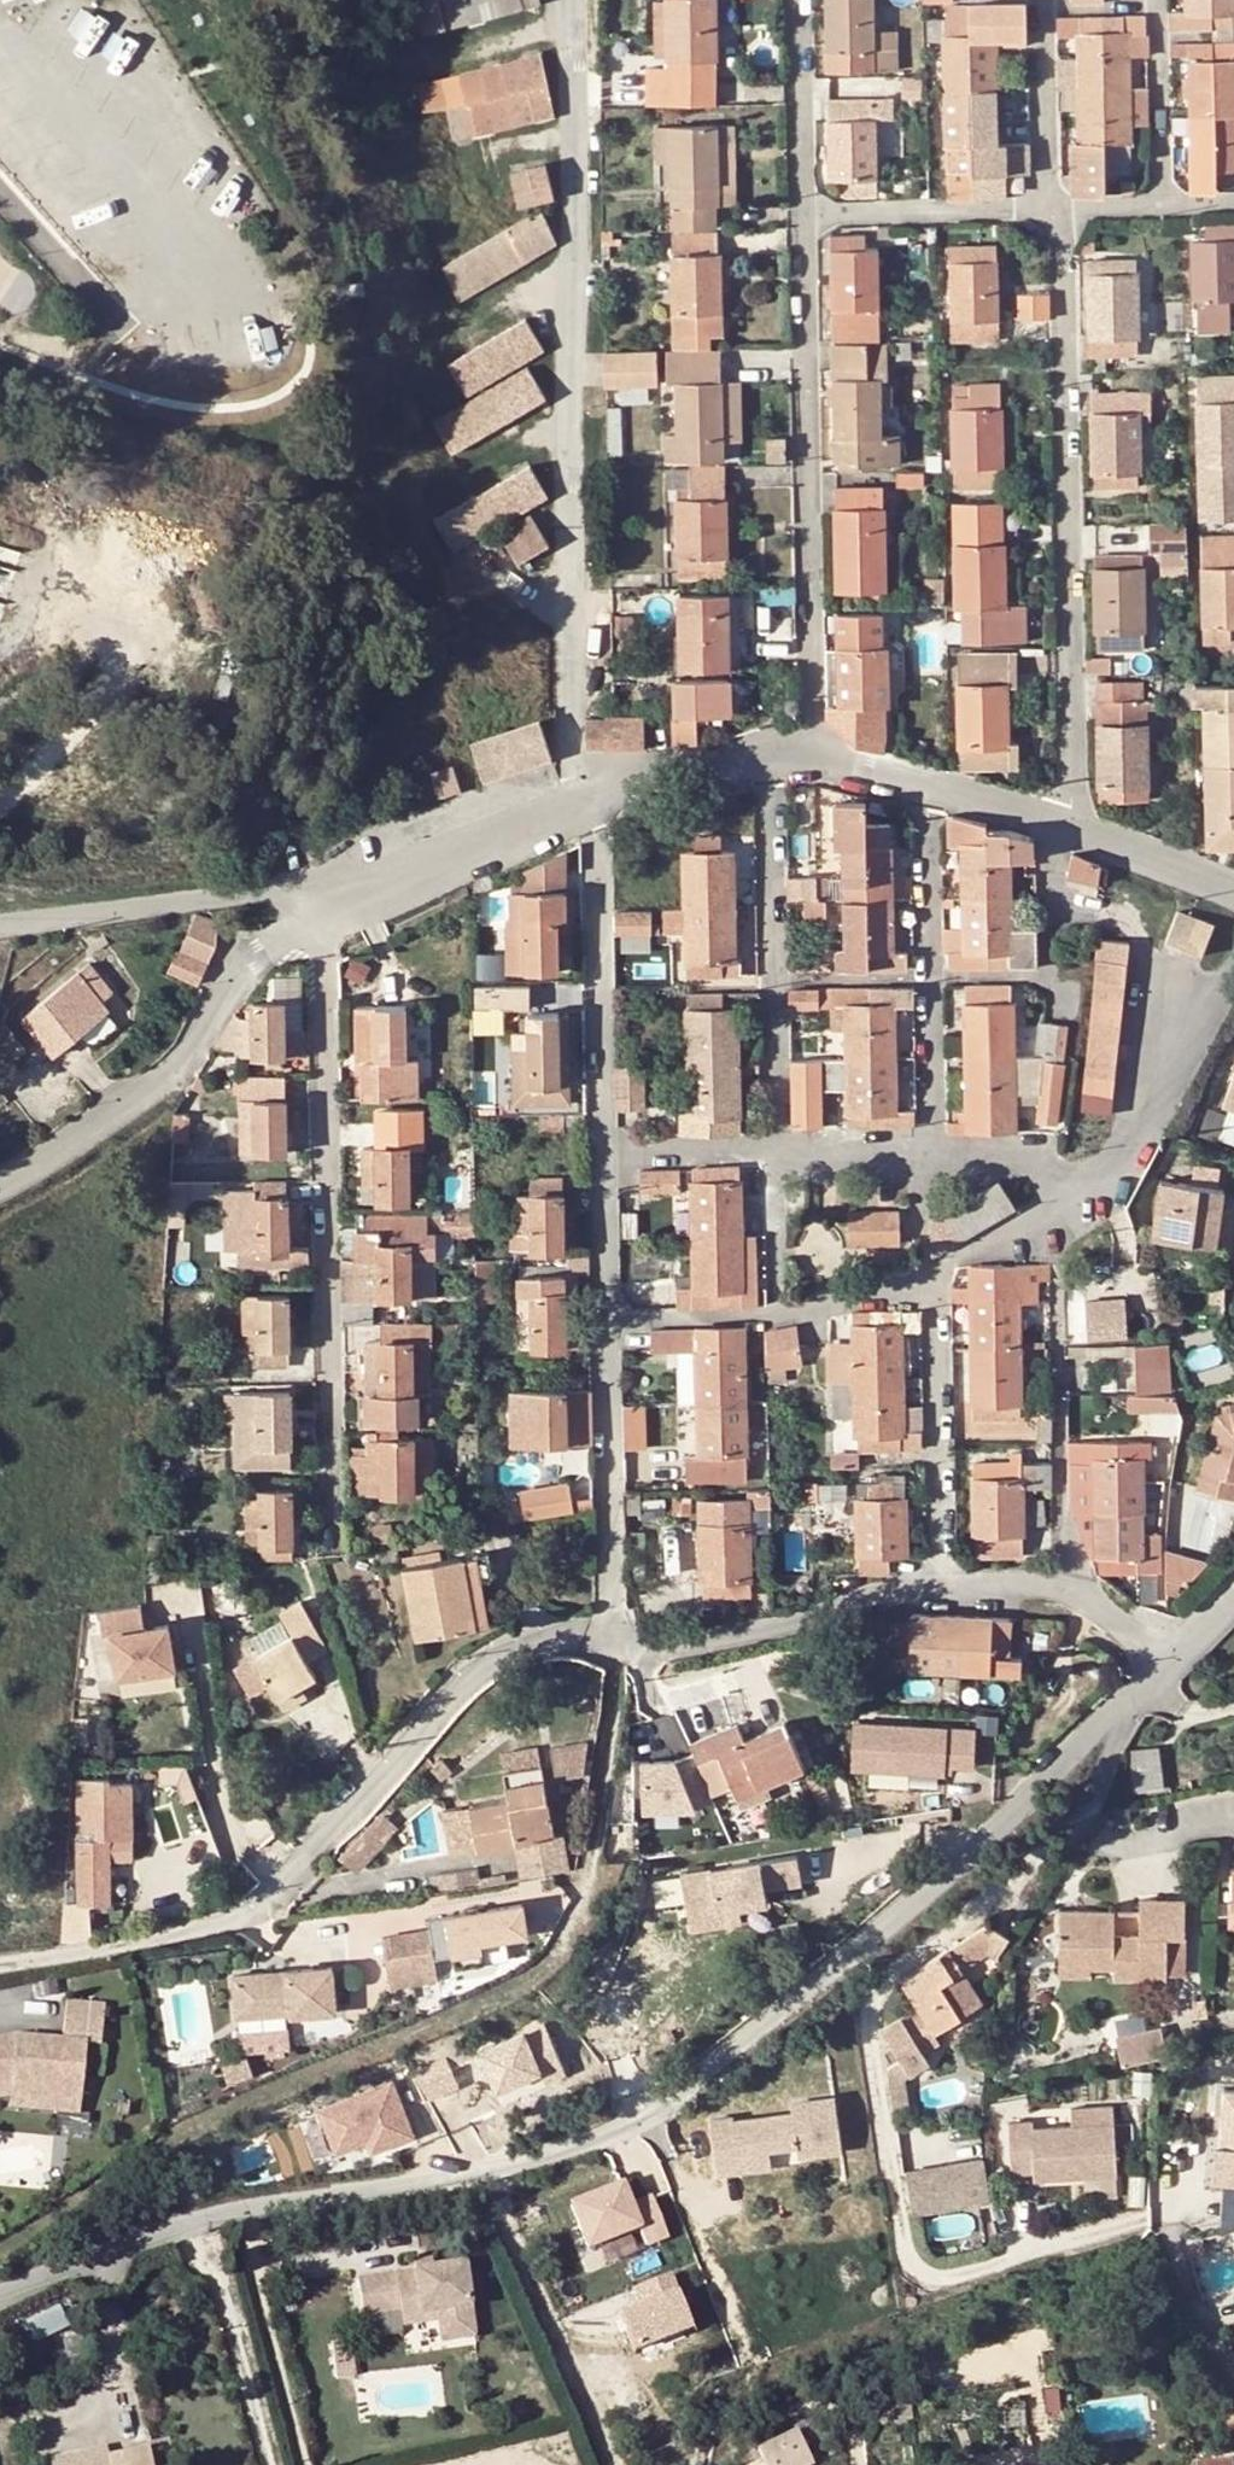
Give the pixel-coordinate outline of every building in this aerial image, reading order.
[(441,0),(416,0),(425,33),(448,27),(441,0)] [(453,28),(543,4),(542,0),(446,0),(453,28)] [(716,105),(713,0),(668,0),(668,2),(655,3),(656,54),(669,55),(669,106),(716,105)] [(827,72),(875,70),(874,0),(826,0),(827,72)] [(1187,13),(1170,14),(1170,30),(1213,28),(1213,37),(1232,37),(1233,27),(1233,0),(1187,0),(1187,13)] [(945,20),(925,20),(925,42),(946,42),(948,185),(949,199),(1005,197),(1006,183),(1005,175),(1029,175),(1029,144),(997,145),(996,107),(995,90),(994,37),(1027,37),(1026,4),(969,5),(969,9),(945,9),(945,20)] [(1081,90),(1081,104),(1081,143),(1073,144),(1073,195),(1074,197),(1105,196),(1104,182),(1114,181),(1115,175),(1131,173),(1130,126),(1129,90),(1129,57),(1146,57),(1145,19),(1058,21),(1058,37),(1074,36),(1075,56),(1059,56),(1059,91),(1073,91),(1081,90)] [(1192,45),(1193,63),(1190,63),(1191,191),(1216,191),(1216,183),(1233,183),(1233,44),(1192,45)] [(1192,45),(1170,45),(1170,64),(1190,63),(1193,63),(1192,45)] [(420,86),(427,115),(445,110),(451,140),(551,116),(540,55),(420,86)] [(1147,125),(1147,90),(1129,90),(1130,126),(1147,125)] [(866,102),(829,103),(830,180),(842,180),(842,195),(877,195),(875,92),(867,91),(866,102)] [(719,206),(719,127),(671,128),(673,230),(718,229),(716,206),(719,206)] [(734,127),(719,127),(719,206),(736,206),(734,127)] [(511,173),(519,210),(554,203),(545,166),(511,173)] [(1136,183),(1123,182),(1123,192),(1136,193),(1136,183)] [(540,213),(440,269),(459,303),(559,246),(540,213)] [(1194,221),(1186,221),(1186,231),(1194,230),(1194,221)] [(1009,224),(997,223),(997,236),(1009,236),(1009,224)] [(894,226),(878,226),(878,239),(893,239),(894,226)] [(1206,227),(1206,241),(1194,241),(1195,301),(1199,301),(1199,333),(1229,332),(1229,301),(1233,301),(1233,226),(1206,227)] [(716,235),(672,236),(675,348),(709,348),(709,337),(722,337),(720,254),(716,254),(716,235)] [(831,237),(833,343),(880,342),(879,250),(864,250),(864,236),(831,237)] [(1094,242),(1083,242),(1083,254),(1094,254),(1094,242)] [(997,246),(950,248),(951,343),(998,341),(997,246)] [(1092,358),(1092,374),(1105,373),(1105,357),(1138,356),(1136,262),(1089,263),(1091,337),(1083,337),(1084,358),(1092,358)] [(1020,291),(1020,316),(1052,316),(1052,291),(1020,291)] [(524,320),(447,366),(467,399),(544,352),(524,320)] [(860,464),(891,463),(891,436),(881,436),(881,405),(881,385),(880,381),(888,381),(887,359),(867,359),(866,349),(832,350),(835,462),(840,462),(847,462),(847,470),(860,469),(860,464)] [(719,351),(667,352),(667,383),(675,383),(675,436),(667,436),(668,462),(725,461),(724,443),(723,382),(719,383),(719,351)] [(658,384),(657,352),(606,353),(607,385),(658,384)] [(546,401),(526,368),(432,423),(452,456),(546,401)] [(1078,374),(1079,392),(1092,391),(1093,472),(1097,472),(1097,489),(1138,488),(1138,472),(1140,472),(1139,421),(1151,421),(1150,394),(1097,394),(1097,391),(1093,391),(1092,374),(1078,374)] [(1197,385),(1198,462),(1203,462),(1203,514),(1233,512),(1233,376),(1233,383),(1197,385)] [(723,382),(724,443),(743,441),(741,383),(723,382)] [(954,465),(955,488),(1001,486),(1000,384),(970,384),(971,387),(953,388),(954,465)] [(892,386),(881,385),(881,405),(892,405),(892,386)] [(901,436),(891,436),(891,463),(901,463),(901,436)] [(785,439),(769,439),(769,463),(786,463),(785,439)] [(433,522),(453,555),(550,498),(530,465),(433,522)] [(942,465),(942,471),(942,487),(955,488),(954,465),(942,465)] [(727,577),(723,468),(690,469),(690,473),(667,473),(667,489),(678,489),(678,578),(727,577)] [(897,471),(878,472),(878,487),(897,487),(897,471)] [(832,482),(832,472),(823,472),(823,482),(832,482)] [(880,494),(835,495),(838,593),(854,592),(855,600),(867,600),(867,591),(879,591),(883,591),(882,507),(880,507),(880,494)] [(530,514),(498,534),(516,564),(548,544),(530,514)] [(989,523),(956,524),(957,608),(963,607),(964,643),(1025,642),(1023,605),(1004,605),(1003,546),(989,547),(989,523)] [(1185,524),(1149,525),(1150,552),(1185,551),(1185,524)] [(1202,537),(1205,628),(1216,627),(1216,642),(1233,642),(1233,537),(1202,537)] [(1142,557),(1096,558),(1098,652),(1145,651),(1142,557)] [(867,591),(867,600),(878,600),(879,591),(867,591)] [(726,597),(680,598),(681,672),(728,670),(726,597)] [(871,634),(852,634),(852,649),(839,649),(839,708),(853,708),(853,722),(874,722),(873,708),(887,707),(886,648),(872,648),(871,634)] [(1016,655),(959,657),(961,772),(1019,771),(1019,745),(1007,746),(1006,689),(1018,688),(1016,655)] [(729,679),(676,680),(677,717),(723,716),(729,710),(729,679)] [(1146,801),(1144,701),(1126,701),(1125,683),(1097,684),(1100,802),(1146,801)] [(1143,683),(1125,683),(1126,701),(1144,701),(1143,683)] [(1206,766),(1233,765),(1233,705),(1205,706),(1206,766)] [(643,719),(587,720),(585,752),(643,751),(643,719)] [(670,748),(690,748),(689,720),(670,719),(670,748)] [(538,721),(468,745),(483,787),(552,762),(538,721)] [(452,765),(428,773),(438,802),(462,793),(452,765)] [(1206,766),(1207,785),(1195,785),(1196,804),(1207,804),(1209,849),(1233,848),(1233,765),(1206,766)] [(844,849),(845,951),(845,955),(848,955),(849,971),(905,971),(905,953),(891,953),(890,824),(865,825),(864,804),(835,804),(835,849),(844,849)] [(952,849),(962,850),(961,834),(987,833),(987,827),(986,825),(954,819),(949,824),(949,847),(952,849)] [(1038,969),(1037,928),(1011,929),(1010,861),(1032,860),(1032,839),(1010,831),(987,833),(961,834),(962,850),(964,952),(948,952),(948,970),(1038,969)] [(686,933),(688,977),(740,976),(740,960),(734,960),(732,855),(720,855),(720,837),(697,837),(697,856),(684,856),(686,912),(686,933)] [(564,851),(511,877),(511,894),(564,893),(564,851)] [(1072,879),(1101,881),(1104,864),(1073,853),(1072,879)] [(557,972),(557,932),(556,919),(564,919),(564,893),(511,894),(511,920),(506,920),(506,974),(557,972)] [(953,908),(952,899),(943,899),(943,907),(953,908)] [(830,903),(806,903),(806,926),(830,926),(830,903)] [(686,933),(686,912),(663,913),(663,934),(686,933)] [(651,913),(616,914),(617,935),(651,934),(651,913)] [(1190,920),(1172,914),(1160,945),(1179,951),(1190,920)] [(194,917),(186,934),(213,946),(214,923),(201,916),(194,917)] [(564,932),(564,919),(556,919),(557,932),(564,932)] [(1210,928),(1190,920),(1179,951),(1198,959),(1210,928)] [(97,929),(79,931),(91,951),(105,943),(97,929)] [(1081,932),(1072,931),(1070,960),(1080,959),(1081,932)] [(206,962),(213,946),(186,934),(180,951),(206,962)] [(1097,941),(1095,961),(1126,964),(1128,943),(1097,941)] [(845,955),(845,951),(836,951),(836,970),(849,971),(848,955),(845,955)] [(205,966),(174,953),(167,970),(198,984),(205,966)] [(1126,964),(1095,961),(1093,981),(1124,984),(1126,964)] [(89,964),(22,1019),(46,1047),(70,1027),(76,1035),(107,1009),(100,999),(110,991),(89,964)] [(658,969),(645,969),(644,981),(658,980),(658,969)] [(239,1021),(234,1015),(226,1027),(213,1048),(239,1049),(239,1056),(302,1055),(302,1032),(300,1032),(298,978),(273,978),(273,1005),(252,1005),(252,1011),(244,1010),(244,1020),(239,1021)] [(1093,981),(1091,998),(1122,1002),(1124,984),(1093,981)] [(529,986),(477,987),(477,1010),(529,1009),(529,986)] [(1015,1095),(1014,1058),(1013,1004),(1010,1004),(1010,986),(965,987),(967,1113),(954,1113),(954,1124),(947,1123),(948,1134),(1015,1132),(1015,1095)] [(790,1009),(811,1009),(817,1009),(818,990),(790,989),(790,1009)] [(915,1127),(914,1112),(896,1113),(893,1006),(909,1006),(908,989),(833,989),(835,1044),(847,1044),(848,1128),(915,1127)] [(674,1110),(675,1135),(738,1134),(736,1013),(723,1012),(723,996),(700,996),(699,1013),(689,1013),(691,1109),(674,1110)] [(1091,998),(1089,1018),(1120,1021),(1122,1002),(1091,998)] [(375,1025),(375,1008),(355,1008),(356,1100),(362,1100),(361,1025),(375,1025)] [(361,1025),(362,1100),(416,1099),(416,1061),(406,1061),(405,1008),(375,1008),(375,1025),(361,1025)] [(790,1009),(790,1020),(810,1020),(811,1009),(790,1009)] [(513,1033),(513,1106),(567,1105),(567,1084),(557,1085),(556,1014),(525,1015),(525,1032),(513,1033)] [(567,1015),(556,1014),(557,1085),(567,1084),(567,1015)] [(1089,1018),(1087,1037),(1118,1040),(1120,1021),(1089,1018)] [(1039,1023),(1036,1058),(1042,1058),(1043,1053),(1062,1056),(1066,1027),(1045,1023),(1039,1023)] [(11,1062),(24,1052),(3,1026),(0,1029),(0,1050),(11,1062)] [(52,1055),(76,1035),(70,1027),(46,1047),(52,1055)] [(1087,1037),(1085,1055),(1116,1059),(1118,1040),(1087,1037)] [(1,1087),(19,1072),(11,1062),(0,1050),(0,1086),(1,1087)] [(1042,1058),(1036,1058),(1014,1058),(1015,1095),(1039,1094),(1037,1122),(1055,1124),(1064,1066),(1061,1065),(1062,1056),(1043,1053),(1042,1058)] [(1085,1055),(1083,1075),(1114,1078),(1116,1059),(1085,1055)] [(957,1059),(946,1059),(946,1069),(957,1068),(957,1059)] [(642,1067),(616,1068),(617,1110),(644,1109),(642,1067)] [(755,1069),(742,1069),(742,1079),(755,1079),(755,1069)] [(283,1075),(240,1076),(240,1155),(284,1154),(283,1075)] [(1083,1075),(1081,1093),(1112,1095),(1114,1078),(1083,1075)] [(204,1081),(198,1077),(196,1077),(190,1088),(197,1092),(204,1081)] [(1223,1109),(1233,1113),(1233,1079),(1223,1109)] [(792,1128),(821,1128),(821,1093),(804,1094),(804,1086),(792,1087),(792,1128)] [(1110,1115),(1112,1095),(1081,1093),(1079,1112),(1110,1115)] [(584,1113),(539,1115),(539,1132),(584,1130),(584,1113)] [(185,1115),(174,1116),(172,1142),(184,1142),(185,1115)] [(1110,1121),(1096,1120),(1095,1133),(1109,1135),(1110,1121)] [(377,1148),(362,1149),(363,1202),(408,1202),(407,1129),(377,1130),(377,1148)] [(472,1165),(471,1150),(454,1150),(454,1165),(472,1165)] [(741,1237),(739,1167),(694,1168),(695,1279),(677,1279),(677,1307),(742,1305),(741,1237)] [(679,1171),(641,1171),(641,1193),(679,1192),(679,1171)] [(517,1233),(511,1233),(511,1251),(561,1250),(561,1180),(531,1180),(531,1198),(516,1197),(517,1233)] [(285,1181),(244,1182),(243,1267),(306,1265),(305,1246),(286,1247),(285,1181)] [(998,1182),(979,1193),(996,1220),(1014,1209),(998,1182)] [(1155,1188),(1153,1244),(1216,1247),(1219,1192),(1155,1188)] [(979,1193),(962,1203),(978,1231),(996,1220),(979,1193)] [(962,1203),(946,1212),(961,1242),(978,1231),(962,1203)] [(961,1242),(946,1212),(930,1222),(933,1259),(961,1242)] [(445,1214),(445,1237),(473,1237),(473,1213),(466,1214),(445,1214)] [(635,1213),(619,1214),(620,1239),(635,1239),(635,1213)] [(874,1243),(873,1213),(850,1214),(850,1243),(874,1243)] [(898,1213),(873,1213),(874,1243),(898,1242),(898,1213)] [(347,1261),(347,1272),(379,1272),(379,1270),(409,1269),(409,1261),(434,1259),(434,1238),(434,1233),(426,1234),(426,1214),(356,1215),(357,1261),(347,1261)] [(445,1237),(445,1214),(426,1214),(426,1234),(434,1233),(434,1238),(445,1237)] [(754,1236),(741,1237),(742,1305),(755,1305),(754,1236)] [(236,1239),(227,1240),(228,1250),(236,1249),(236,1239)] [(561,1297),(574,1297),(574,1276),(586,1276),(586,1258),(567,1258),(567,1276),(517,1277),(517,1348),(562,1347),(561,1297)] [(473,1261),(473,1271),(474,1324),(474,1326),(488,1326),(488,1303),(496,1303),(496,1260),(473,1261)] [(951,1287),(951,1302),(972,1301),(972,1406),(975,1406),(975,1420),(1017,1419),(1017,1305),(1038,1304),(1037,1281),(1049,1282),(1048,1264),(1041,1264),(971,1265),(972,1286),(951,1287)] [(379,1272),(347,1272),(348,1284),(365,1283),(366,1300),(432,1300),(432,1271),(432,1268),(409,1269),(379,1270),(379,1272)] [(348,1284),(347,1272),(341,1272),(341,1282),(342,1303),(366,1303),(366,1300),(365,1283),(348,1284)] [(1129,1295),(1086,1296),(1086,1337),(1129,1336),(1129,1295)] [(286,1296),(244,1297),(245,1349),(258,1349),(259,1367),(287,1366),(286,1296)] [(561,1297),(562,1347),(575,1346),(574,1297),(561,1297)] [(901,1333),(920,1332),(920,1322),(921,1313),(855,1315),(855,1348),(828,1348),(828,1381),(831,1381),(855,1381),(855,1417),(856,1436),(859,1437),(859,1452),(919,1451),(918,1409),(903,1409),(901,1333)] [(419,1422),(418,1396),(411,1397),(411,1350),(429,1351),(428,1324),(379,1325),(379,1343),(365,1343),(365,1395),(366,1423),(419,1422)] [(488,1341),(488,1326),(474,1326),(474,1342),(488,1341)] [(766,1342),(767,1371),(795,1366),(794,1359),(799,1357),(794,1327),(765,1333),(766,1342)] [(744,1329),(652,1331),(653,1353),(697,1352),(699,1404),(746,1403),(744,1334),(744,1329)] [(1167,1345),(1134,1345),(1136,1393),(1169,1392),(1167,1345)] [(430,1397),(429,1351),(411,1350),(411,1397),(418,1396),(430,1397)] [(1086,1359),(1101,1358),(1101,1350),(1086,1351),(1086,1359)] [(921,1387),(921,1378),(907,1379),(907,1387),(921,1387)] [(833,1418),(855,1417),(855,1381),(831,1381),(833,1418)] [(564,1392),(512,1393),(512,1445),(565,1444),(564,1392)] [(288,1393),(245,1394),(246,1448),(260,1448),(260,1465),(289,1464),(288,1393)] [(650,1445),(647,1403),(625,1405),(628,1446),(650,1445)] [(687,1452),(696,1451),(693,1403),(684,1404),(687,1452)] [(746,1403),(699,1404),(701,1477),(747,1475),(746,1403)] [(1199,1490),(1227,1497),(1231,1479),(1233,1480),(1233,1411),(1219,1415),(1199,1490)] [(1051,1441),(1051,1418),(1038,1419),(1039,1442),(1051,1441)] [(354,1457),(354,1477),(382,1477),(381,1494),(413,1493),(413,1466),(412,1440),(399,1440),(398,1431),(366,1431),(366,1456),(354,1457)] [(1142,1536),(1141,1458),(1141,1442),(1080,1444),(1079,1466),(1094,1465),(1095,1516),(1097,1559),(1138,1559),(1138,1573),(1160,1573),(1160,1535),(1142,1536)] [(1153,1442),(1141,1442),(1141,1458),(1154,1457),(1153,1442)] [(476,1459),(476,1445),(462,1445),(463,1459),(476,1459)] [(1052,1488),(1052,1463),(1021,1464),(1021,1453),(1011,1454),(1010,1463),(975,1464),(976,1557),(1023,1556),(1022,1489),(1052,1488)] [(849,1456),(849,1469),(858,1468),(858,1457),(849,1456)] [(413,1466),(413,1493),(425,1492),(425,1465),(413,1466)] [(382,1477),(354,1477),(354,1488),(368,1488),(368,1493),(381,1494),(382,1477)] [(905,1525),(905,1508),(905,1484),(880,1484),(858,1485),(859,1574),(887,1573),(887,1556),(906,1555),(905,1525)] [(520,1493),(525,1521),(553,1516),(572,1512),(568,1485),(520,1493)] [(748,1502),(748,1508),(770,1508),(769,1490),(748,1491),(748,1502)] [(290,1492),(253,1491),(253,1499),(247,1499),(247,1529),(261,1528),(262,1558),(291,1558),(290,1492)] [(750,1596),(748,1508),(748,1502),(702,1503),(703,1598),(750,1596)] [(914,1508),(905,1508),(905,1525),(913,1525),(914,1508)] [(417,1638),(474,1628),(467,1581),(480,1578),(492,1575),(488,1552),(404,1568),(417,1638)] [(1167,1579),(1178,1580),(1186,1580),(1206,1560),(1167,1552),(1167,1573),(1167,1579)] [(161,1556),(147,1555),(146,1575),(160,1576),(161,1556)] [(488,1624),(480,1578),(467,1581),(474,1628),(488,1624)] [(1177,1594),(1178,1580),(1167,1579),(1167,1593),(1177,1594)] [(114,1680),(178,1668),(169,1620),(147,1624),(143,1601),(101,1608),(114,1680)] [(291,1635),(253,1657),(276,1699),(297,1687),(314,1676),(306,1660),(298,1645),(317,1634),(298,1602),(279,1613),(291,1635)] [(738,1608),(738,1622),(749,1620),(749,1608),(738,1608)] [(971,1618),(916,1615),(912,1671),(1022,1675),(1023,1658),(1010,1658),(1012,1620),(971,1618)] [(1025,1617),(1025,1621),(1025,1626),(1040,1628),(1041,1619),(1025,1617)] [(298,1645),(306,1660),(325,1649),(317,1634),(298,1645)] [(297,1687),(276,1699),(283,1711),(304,1699),(297,1687)] [(1021,1708),(1035,1709),(1036,1704),(1037,1700),(1022,1697),(1021,1708)] [(981,1731),(859,1724),(857,1770),(954,1776),(954,1764),(979,1765),(981,1731)] [(738,1725),(692,1745),(713,1794),(733,1786),(759,1775),(764,1787),(804,1770),(785,1725),(745,1742),(738,1725)] [(1161,1752),(1134,1755),(1136,1793),(1163,1791),(1161,1752)] [(584,1758),(557,1762),(559,1778),(582,1774),(584,1758)] [(508,1798),(470,1805),(479,1849),(518,1842),(523,1870),(559,1864),(539,1765),(503,1773),(508,1798)] [(79,1905),(108,1905),(110,1905),(109,1859),(131,1859),(131,1838),(108,1839),(107,1780),(102,1780),(102,1769),(89,1769),(89,1779),(80,1780),(80,1839),(77,1840),(79,1905)] [(738,1798),(764,1787),(759,1775),(733,1786),(738,1798)] [(67,1840),(77,1840),(80,1839),(80,1780),(70,1780),(67,1840)] [(670,1796),(647,1797),(648,1838),(672,1838),(670,1796)] [(77,1840),(67,1840),(63,1908),(61,1943),(89,1938),(87,1918),(109,1918),(108,1905),(79,1905),(77,1840)] [(796,1856),(681,1876),(690,1931),(720,1926),(718,1910),(739,1907),(766,1902),(764,1889),(801,1883),(796,1856)] [(464,1871),(439,1876),(441,1890),(467,1885),(464,1871)] [(1089,1960),(1088,1968),(1112,1969),(1112,1979),(1167,1978),(1166,1938),(1182,1938),(1181,1900),(1137,1901),(1138,1936),(1114,1936),(1113,1914),(1056,1916),(1056,1960),(1089,1960)] [(739,1907),(718,1910),(720,1926),(741,1921),(739,1907)] [(1001,1956),(1014,1934),(989,1923),(961,1943),(968,1955),(959,1961),(961,1967),(987,1950),(1001,1956)] [(398,1932),(373,1937),(378,1957),(402,1951),(398,1932)] [(968,1955),(961,1943),(928,1965),(928,1968),(905,1985),(935,2033),(983,2001),(961,1967),(959,1961),(968,1955)] [(402,1951),(378,1957),(383,1981),(408,1976),(402,1951)] [(1089,1960),(1056,1960),(1056,1978),(1088,1977),(1088,1968),(1089,1960)] [(325,1970),(227,1977),(231,2019),(289,2015),(289,2018),(329,2015),(325,1970)] [(65,1997),(64,2036),(104,2037),(105,1998),(65,1997)] [(884,2033),(903,2063),(889,2072),(892,2083),(906,2081),(912,2077),(932,2064),(925,2054),(941,2043),(935,2033),(920,2010),(884,2033)] [(500,2099),(568,2070),(546,2019),(478,2048),(500,2099)] [(1159,2026),(1118,2034),(1124,2062),(1165,2054),(1159,2026)] [(56,2043),(55,2053),(33,2051),(33,2041),(11,2040),(0,2042),(0,2088),(3,2087),(2,2096),(72,2103),(73,2097),(77,2044),(56,2043)] [(45,2042),(33,2041),(33,2051),(55,2053),(56,2043),(45,2042)] [(318,2106),(337,2161),(416,2132),(396,2078),(318,2106)] [(906,2081),(892,2083),(896,2113),(911,2111),(906,2081)] [(1225,2086),(1222,2144),(1218,2144),(1215,2181),(1233,2183),(1233,2086),(1225,2086)] [(716,2170),(844,2157),(838,2092),(793,2097),(794,2108),(711,2116),(716,2170)] [(71,2116),(72,2103),(2,2096),(2,2108),(71,2116)] [(1034,2119),(1011,2121),(1014,2171),(1036,2170),(1036,2179),(1118,2174),(1116,2122),(1034,2126),(1034,2119)] [(983,2161),(906,2173),(912,2214),(989,2203),(983,2161)] [(625,2183),(567,2199),(586,2266),(668,2243),(655,2195),(630,2202),(625,2183)] [(413,2263),(415,2273),(433,2270),(431,2261),(413,2263)] [(415,2273),(359,2281),(364,2316),(401,2311),(401,2318),(437,2313),(438,2322),(441,2343),(475,2338),(464,2265),(433,2270),(415,2273)] [(28,2319),(37,2339),(73,2323),(64,2302),(28,2319)] [(437,2313),(401,2318),(403,2328),(438,2322),(437,2313)] [(147,2451),(108,2460),(109,2464),(150,2464),(147,2451)]
